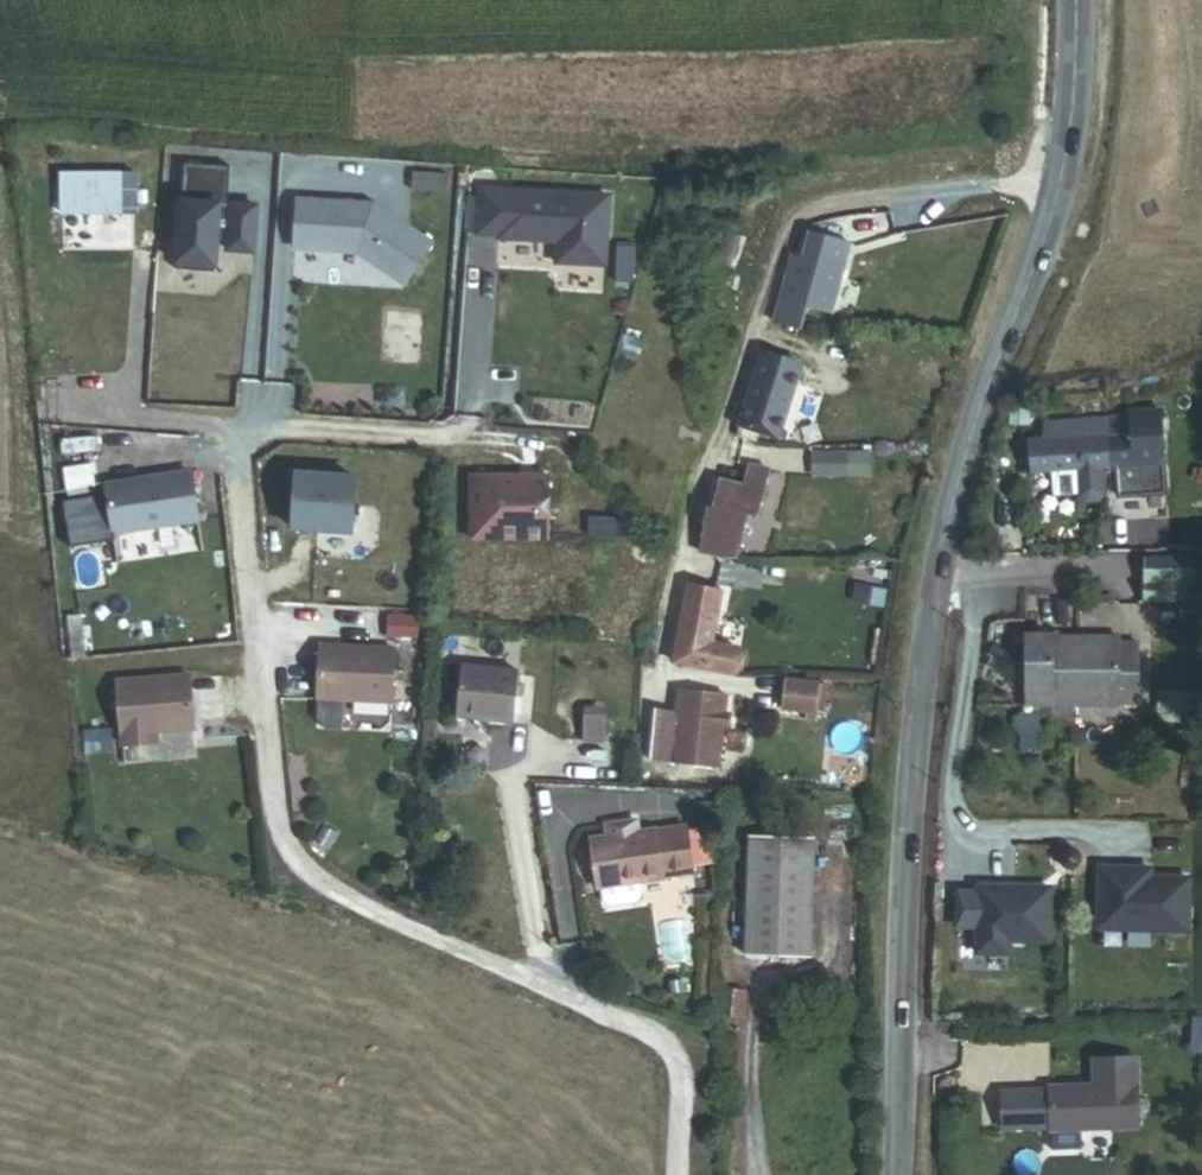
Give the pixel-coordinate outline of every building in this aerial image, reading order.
[(250,254),(254,209),(225,206),(228,168),(182,164),(172,271),(212,274),(214,244),(225,245),(225,252),(250,254)] [(137,214),(137,173),(61,174),(61,215),(137,214)] [(633,209),(506,198),(502,242),(523,244),(522,247),(581,252),(579,273),(627,277),(633,209)] [(374,204),(297,199),(294,250),(357,254),(404,286),(432,243),(374,204)] [(745,237),(729,231),(720,256),(736,262),(745,237)] [(807,262),(795,258),(775,323),(802,332),(809,310),(833,318),(854,249),(815,237),(807,262)] [(807,371),(766,359),(763,370),(744,433),(764,439),(785,445),(807,371)] [(1028,476),(1117,468),(1145,466),(1163,465),(1159,412),(1130,414),(1130,420),(1084,423),(1085,439),(1045,442),(1025,444),(1028,476)] [(1085,439),(1084,423),(1044,427),(1045,442),(1085,439)] [(764,439),(744,433),(742,443),(761,449),(764,439)] [(854,456),(828,456),(828,475),(854,475),(854,456)] [(1146,481),(1145,466),(1117,468),(1118,483),(1146,481)] [(351,470),(293,467),(291,523),(348,526),(351,470)] [(472,468),(472,530),(548,531),(548,469),(472,468)] [(191,472),(107,484),(115,535),(198,522),(191,472)] [(751,495),(727,488),(720,517),(715,515),(710,533),(711,533),(705,557),(732,564),(743,564),(745,553),(734,550),(741,518),(765,524),(776,478),(757,473),(751,495)] [(1176,582),(1194,582),(1193,556),(1143,558),(1145,604),(1177,602),(1176,582)] [(896,593),(861,586),(857,609),(891,616),(896,593)] [(714,655),(726,600),(698,593),(681,666),(741,680),(745,662),(714,655)] [(1106,701),(1126,700),(1123,640),(1104,641),(1103,635),(1045,638),(1045,637),(1020,638),(1024,709),(1049,707),(1048,693),(1106,690),(1106,701)] [(394,649),(321,646),(318,700),(392,703),(394,649)] [(605,653),(578,651),(574,729),(601,731),(602,708),(604,666),(605,653)] [(190,675),(118,681),(122,745),(158,743),(157,732),(193,730),(190,675)] [(521,683),(445,678),(442,724),(518,729),(519,705),(528,705),(529,695),(520,694),(521,683)] [(1107,704),(1106,701),(1106,690),(1048,693),(1049,707),(1107,704)] [(824,695),(790,691),(786,720),(820,724),(824,695)] [(1195,696),(1154,694),(1153,721),(1193,723),(1195,696)] [(653,764),(733,775),(740,721),(733,720),(735,703),(685,696),(682,719),(660,716),(653,764)] [(623,825),(606,828),(607,836),(592,838),(599,889),(602,888),(604,902),(611,907),(637,903),(642,897),(639,883),(665,879),(665,878),(692,874),(686,827),(658,830),(658,829),(624,834),(623,825)] [(813,838),(749,836),(746,956),(810,958),(813,838)] [(1182,936),(1182,884),(1144,884),(1115,884),(1115,875),(1093,875),(1093,936),(1182,936)] [(972,903),(953,903),(953,937),(973,937),(973,960),(1004,960),(1004,950),(1045,950),(1044,896),(972,897),(972,903)] [(1188,1056),(1201,1056),(1201,1024),(1188,1024),(1188,1056)] [(1048,1136),(1134,1132),(1132,1064),(1090,1065),(1091,1092),(1046,1094),(1046,1097),(999,1099),(1000,1135),(1048,1133),(1048,1136)]
